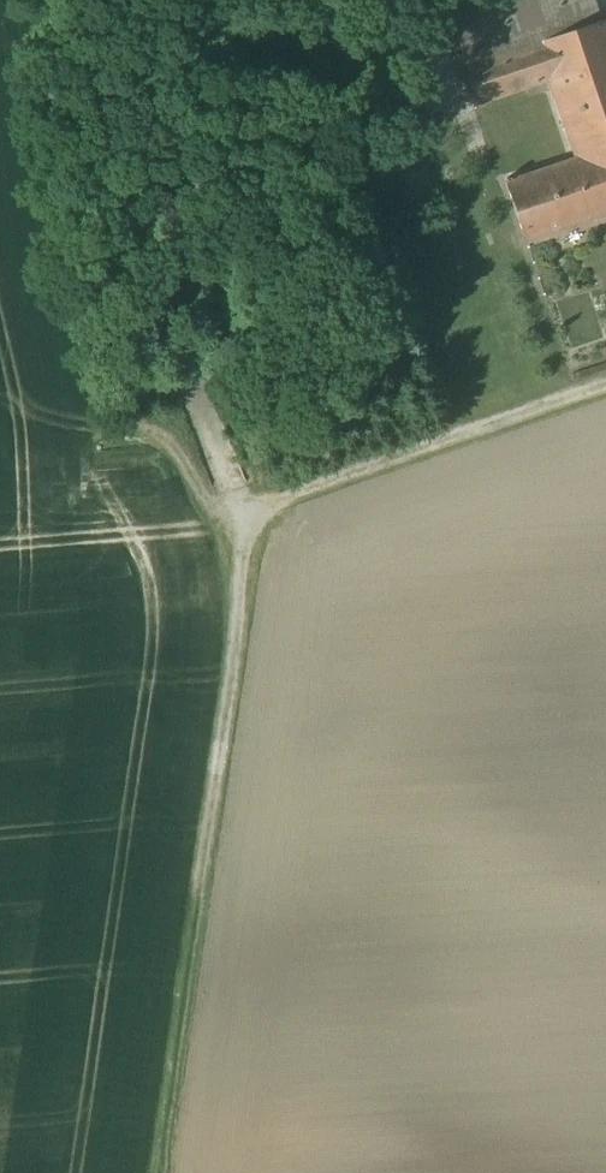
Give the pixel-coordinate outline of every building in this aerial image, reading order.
[(592,206),(605,201),(605,3),(600,5),(599,0),(461,0),(455,2),(475,62),(538,42),(565,123),(501,145),(528,227),(592,206)]
